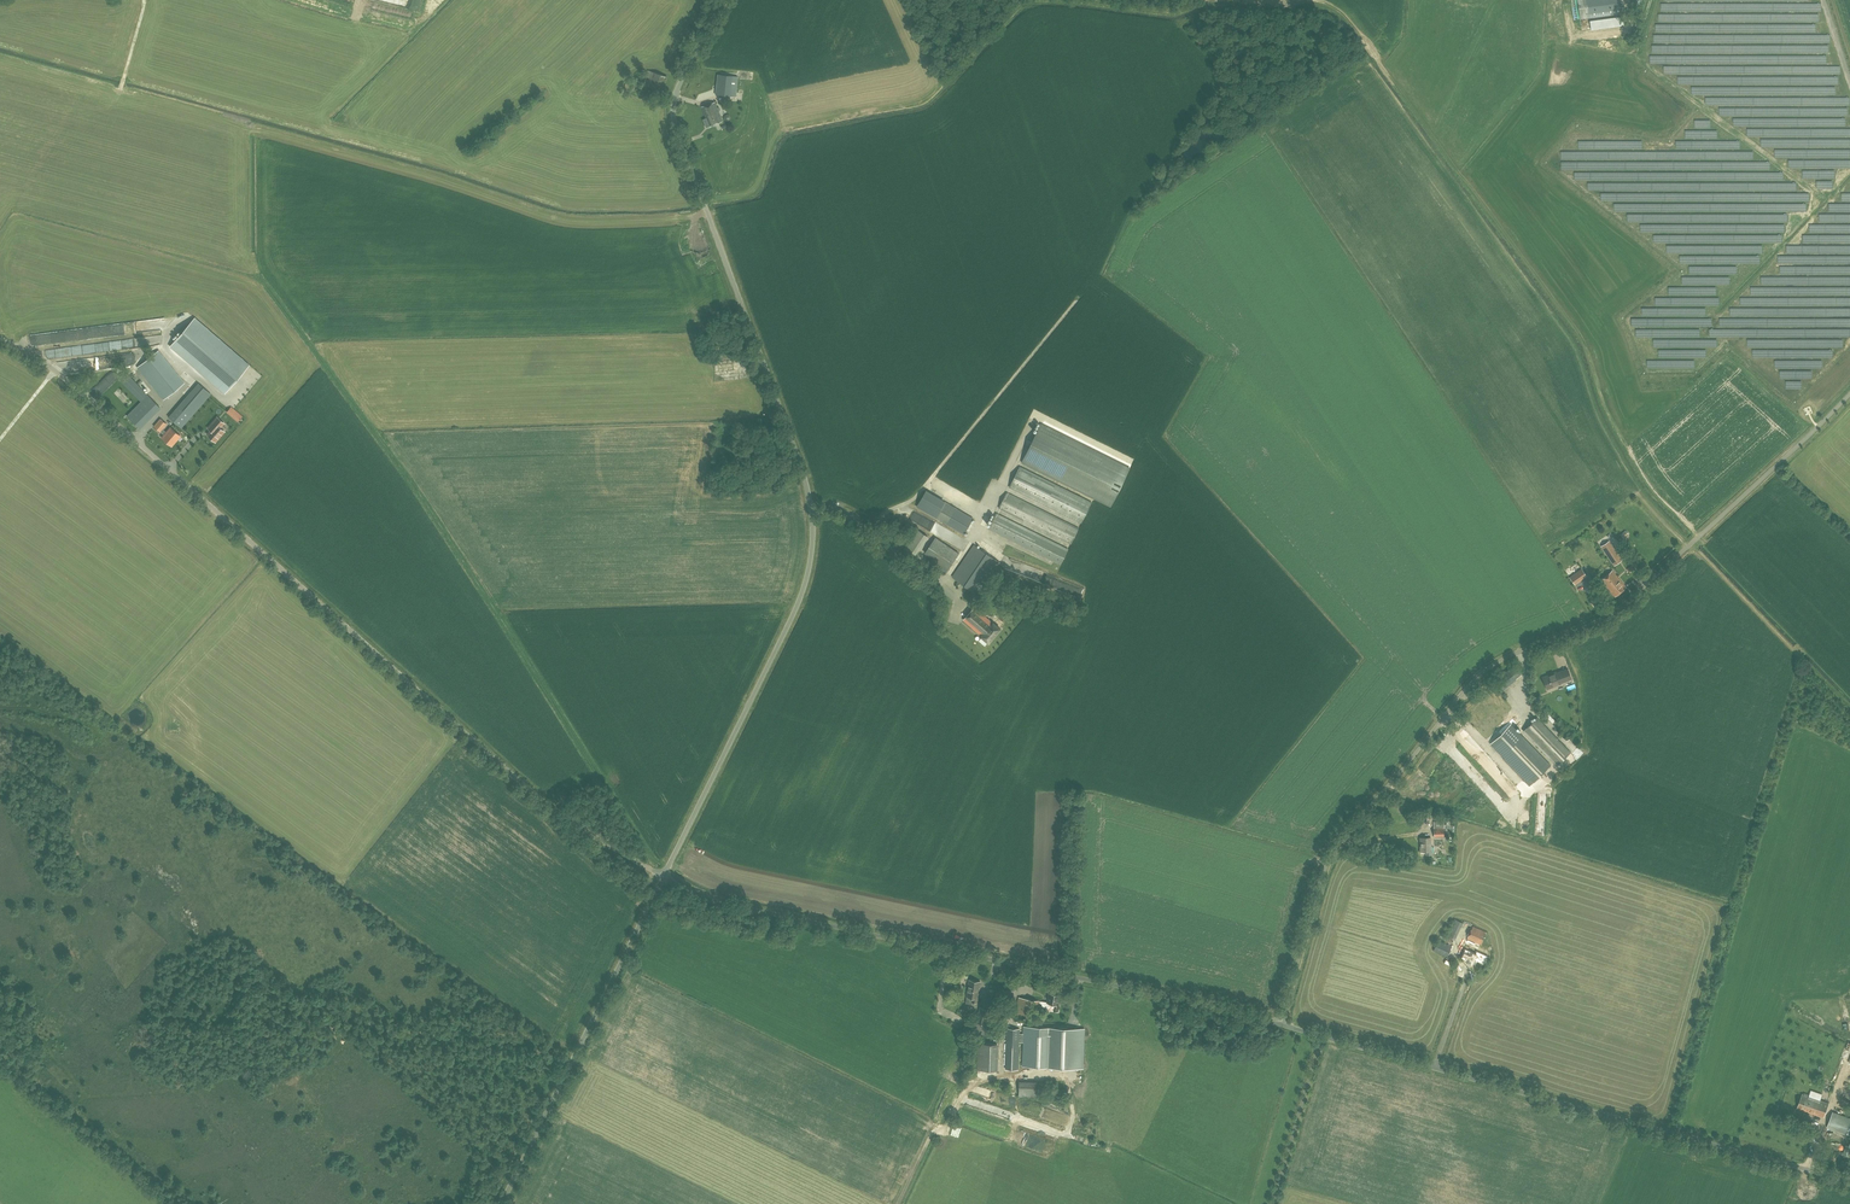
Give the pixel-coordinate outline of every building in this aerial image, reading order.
[(1580,20),(1590,18),(1622,14),(1620,0),(1578,0),(1580,20)] [(667,76),(648,70),(644,85),(663,90),(667,76)] [(736,96),(738,76),(718,74),(715,94),(736,96)] [(706,127),(723,121),(720,113),(719,113),(715,102),(702,106),(706,118),(703,119),(706,127)] [(225,393),(249,365),(195,318),(171,345),(225,393)] [(702,351),(711,351),(711,334),(702,334),(702,351)] [(138,367),(158,393),(164,400),(185,383),(159,350),(138,367)] [(141,401),(148,394),(126,371),(118,379),(141,401)] [(211,394),(198,383),(169,417),(181,428),(211,394)] [(160,407),(149,395),(127,417),(139,428),(160,407)] [(238,421),(242,416),(234,408),(232,407),(227,412),(238,421)] [(215,441),(224,431),(220,427),(224,423),(217,417),(208,428),(211,430),(208,434),(215,441)] [(161,433),(163,430),(168,425),(161,419),(154,427),(161,433)] [(1130,467),(1042,424),(1023,463),(1111,506),(1130,467)] [(163,430),(161,433),(164,435),(162,438),(173,448),(182,437),(171,427),(167,432),(163,430)] [(1091,503),(1020,468),(1011,488),(1081,523),(1091,503)] [(926,491),(917,506),(964,534),(973,518),(945,502),(926,491)] [(1078,529),(1008,493),(1000,508),(1071,543),(1078,529)] [(990,529),(1060,564),(1068,549),(997,514),(990,529)] [(904,549),(914,556),(928,536),(917,529),(904,549)] [(1629,534),(1626,530),(1621,534),(1624,538),(1629,534)] [(930,562),(946,573),(959,553),(935,537),(931,543),(933,544),(926,554),(933,558),(930,562)] [(1623,560),(1610,540),(1601,546),(1615,566),(1623,560)] [(978,594),(1000,562),(974,545),(952,576),(978,594)] [(1582,569),(1570,577),(1575,584),(1587,575),(1582,569)] [(989,642),(1001,628),(994,622),(993,623),(975,607),(963,619),(983,636),(982,637),(989,642)] [(943,646),(965,665),(969,660),(947,641),(943,646)] [(1507,687),(1506,686),(1522,673),(1515,664),(1499,677),(1495,680),(1503,690),(1507,687)] [(1556,672),(1543,677),(1546,686),(1547,688),(1553,686),(1560,683),(1560,682),(1572,678),(1568,668),(1567,668),(1556,673),(1556,672)] [(1537,717),(1524,730),(1557,765),(1570,752),(1537,717)] [(1511,724),(1491,743),(1500,753),(1530,784),(1551,765),(1520,733),(1511,724)] [(1434,821),(1434,827),(1434,837),(1445,836),(1444,821),(1434,821)] [(1426,854),(1432,854),(1432,845),(1431,845),(1431,837),(1421,837),(1421,851),(1426,851),(1426,854)] [(1455,940),(1463,923),(1455,919),(1447,937),(1455,940)] [(1467,938),(1482,945),(1487,935),(1486,935),(1487,932),(1473,925),(1471,929),(1471,928),(1468,935),(1469,935),(1467,938)] [(1447,956),(1452,946),(1438,940),(1433,950),(1447,956)] [(1483,965),(1487,956),(1471,949),(1470,952),(1464,949),(1460,959),(1465,961),(1464,962),(1473,966),(1475,961),(1483,965)] [(967,996),(966,1003),(972,1004),(972,1001),(977,1002),(979,993),(978,993),(979,986),(980,986),(980,981),(970,980),(967,996)] [(1011,998),(1011,990),(996,990),(996,998),(1011,998)] [(1007,1028),(1006,1069),(1019,1069),(1020,1042),(1023,1042),(1023,1066),(1054,1067),(1082,1068),(1083,1028),(1023,1026),(1023,1033),(1020,1033),(1020,1028),(1007,1028)] [(999,1043),(978,1043),(977,1070),(998,1070),(999,1043)] [(1824,1117),(1829,1103),(1802,1094),(1797,1108),(1818,1115),(1824,1117)] [(1833,1111),(1827,1127),(1847,1135),(1849,1126),(1849,1118),(1833,1111)]
